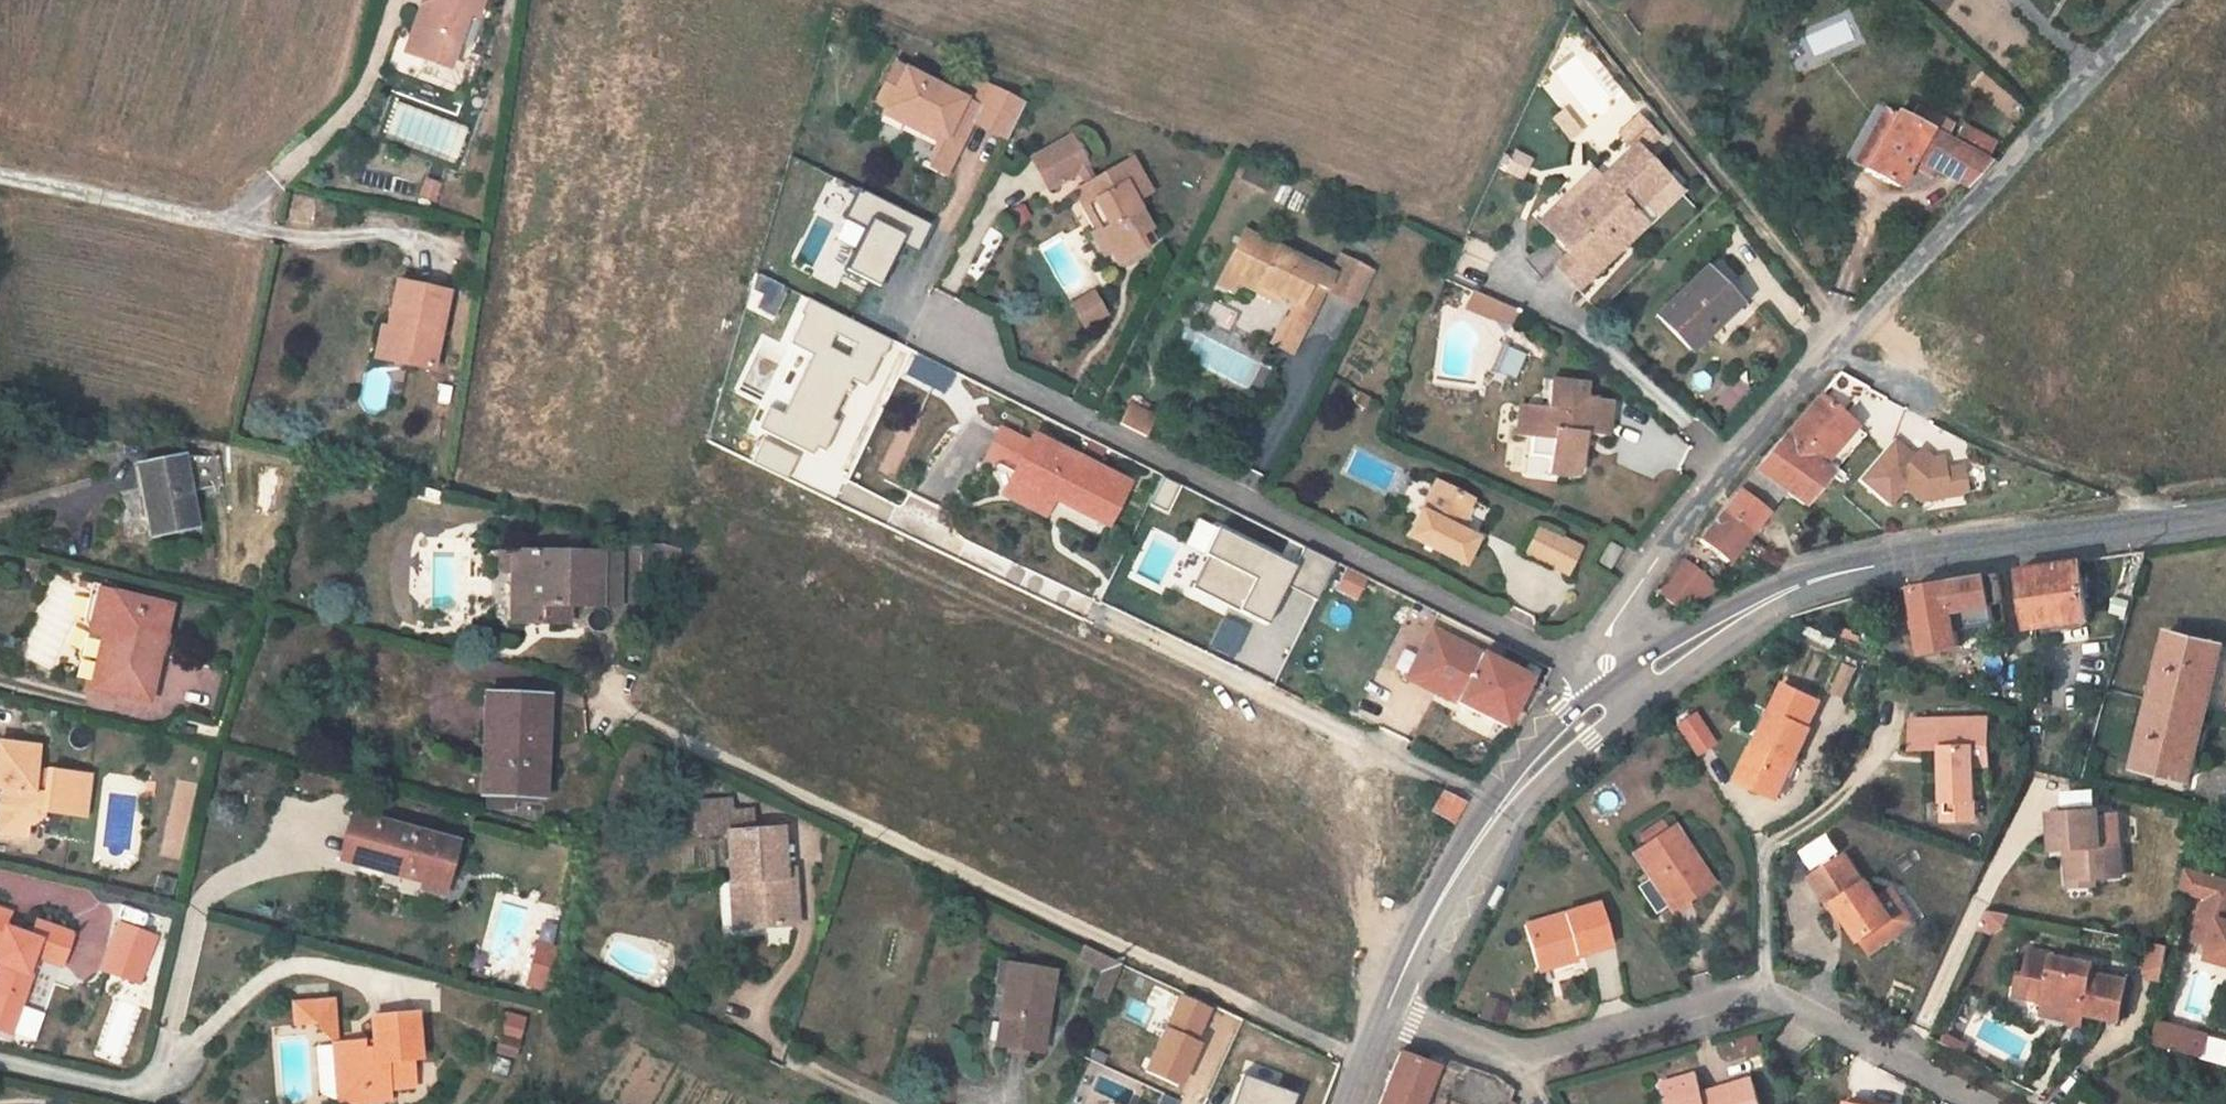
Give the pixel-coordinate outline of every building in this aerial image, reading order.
[(480,0),(433,0),(420,6),(409,34),(420,55),(448,65),(469,10),(475,13),(480,0)] [(420,55),(409,34),(404,49),(420,55)] [(1025,107),(988,88),(979,107),(965,100),(893,66),(885,83),(893,87),(883,109),(880,114),(901,124),(904,120),(937,136),(945,140),(958,115),(972,122),(1008,140),(1025,107)] [(975,82),(965,100),(979,107),(988,88),(975,82)] [(893,87),(885,83),(874,104),(883,109),(893,87)] [(1916,106),(1925,111),(1928,105),(1920,100),(1916,106)] [(1981,167),(1984,163),(1989,151),(1973,142),(1968,151),(1943,138),(1950,124),(1925,111),(1916,106),(1908,121),(1896,114),(1864,170),(1895,187),(1912,160),(1962,186),(1981,167)] [(1864,170),(1896,114),(1884,108),(1853,164),(1864,170)] [(945,140),(937,136),(922,167),(944,178),(972,122),(958,115),(945,140)] [(1113,150),(1123,145),(1106,115),(1068,137),(1086,167),(1113,150)] [(1623,136),(1636,150),(1642,155),(1657,140),(1638,120),(1623,136)] [(1113,150),(1122,165),(1131,160),(1123,145),(1113,150)] [(1581,247),(1603,270),(1646,228),(1633,216),(1645,204),(1657,217),(1680,195),(1642,155),(1636,150),(1601,184),(1612,196),(1595,212),(1584,200),(1564,219),(1557,211),(1540,227),(1570,258),(1581,247)] [(1116,266),(1145,249),(1138,237),(1149,230),(1134,202),(1149,192),(1131,160),(1122,165),(1074,194),(1083,208),(1094,202),(1107,225),(1097,231),(1109,252),(1116,266)] [(435,186),(420,180),(414,196),(430,202),(435,186)] [(843,220),(866,231),(845,273),(878,290),(899,247),(916,256),(932,225),(859,189),(843,220)] [(1094,202),(1083,208),(1097,231),(1107,225),(1094,202)] [(1138,237),(1145,249),(1156,242),(1149,230),(1138,237)] [(1109,252),(1097,231),(1090,235),(1102,256),(1109,252)] [(1310,284),(1323,291),(1355,307),(1372,274),(1338,258),(1330,275),(1242,231),(1232,252),(1246,259),(1237,277),(1234,283),(1252,292),(1255,286),(1281,299),(1293,305),(1298,308),(1310,284)] [(1570,258),(1557,271),(1578,293),(1603,270),(1581,247),(1570,258)] [(1246,259),(1232,252),(1223,270),(1237,277),(1246,259)] [(1690,350),(1734,307),(1703,275),(1658,319),(1690,350)] [(395,333),(388,363),(430,372),(447,294),(394,283),(385,331),(395,333)] [(1298,308),(1293,305),(1286,319),(1304,328),(1323,291),(1310,284),(1298,308)] [(1255,286),(1252,292),(1278,304),(1281,299),(1255,286)] [(1067,304),(1080,330),(1107,317),(1094,291),(1067,304)] [(1472,293),(1465,308),(1488,319),(1514,324),(1519,314),(1472,293)] [(395,333),(385,331),(379,330),(374,360),(388,363),(395,333)] [(1776,446),(1753,473),(1783,493),(1802,507),(1830,475),(1818,464),(1850,427),(1841,417),(1866,389),(1838,375),(1776,446)] [(1736,380),(1714,402),(1724,412),(1746,390),(1736,380)] [(1519,406),(1516,436),(1529,438),(1527,457),(1549,460),(1547,474),(1567,476),(1569,464),(1569,459),(1580,460),(1582,444),(1576,443),(1577,434),(1605,437),(1609,402),(1585,399),(1586,386),(1548,382),(1546,409),(1519,406)] [(1368,400),(1362,397),(1358,405),(1364,409),(1368,400)] [(1131,407),(1121,426),(1147,439),(1157,420),(1131,407)] [(83,433),(86,421),(69,418),(67,430),(83,433)] [(1818,464),(1830,475),(1861,438),(1850,427),(1818,464)] [(1012,473),(1028,444),(1000,430),(985,459),(1012,473)] [(1087,508),(1092,521),(1105,528),(1128,484),(1057,448),(1059,445),(1033,432),(1028,444),(1012,473),(1008,482),(1017,496),(1047,511),(1052,501),(1057,493),(1087,508)] [(1891,441),(1857,481),(1886,506),(1903,487),(1920,501),(1965,494),(1961,468),(1943,471),(1941,459),(1931,461),(1920,451),(1913,459),(1891,441)] [(181,458),(142,466),(147,497),(143,497),(150,536),(195,527),(188,491),(222,484),(218,458),(206,459),(181,458)] [(1783,493),(1753,473),(1720,514),(1748,535),(1783,493)] [(1178,485),(1161,477),(1148,504),(1165,512),(1178,485)] [(1017,496),(1008,482),(1000,498),(1043,519),(1047,511),(1017,496)] [(1456,530),(1471,501),(1434,484),(1409,537),(1464,565),(1476,541),(1456,530)] [(1057,493),(1052,501),(1092,521),(1087,508),(1057,493)] [(1698,542),(1725,563),(1748,535),(1720,514),(1707,530),(1698,542)] [(1203,555),(1216,529),(1192,517),(1179,544),(1203,555)] [(1265,626),(1285,586),(1316,601),(1334,563),(1303,548),(1293,567),(1216,529),(1203,555),(1207,558),(1191,589),(1265,626)] [(1544,564),(1557,539),(1540,530),(1527,555),(1544,564)] [(1566,575),(1579,549),(1557,539),(1544,564),(1566,575)] [(1609,569),(1621,551),(1610,544),(1598,562),(1609,569)] [(649,580),(669,587),(680,552),(661,545),(660,548),(650,577),(649,580)] [(650,577),(660,548),(640,546),(639,577),(650,577)] [(509,576),(509,553),(496,553),(495,575),(509,576)] [(517,624),(517,553),(509,553),(509,576),(508,624),(517,624)] [(619,606),(619,554),(618,554),(605,554),(517,553),(517,624),(568,625),(568,606),(619,606)] [(2090,620),(2081,560),(2021,570),(2030,630),(2090,620)] [(1678,611),(1719,589),(1683,561),(1668,579),(1656,594),(1678,611)] [(1369,581),(1347,570),(1337,590),(1359,600),(1369,581)] [(2003,603),(1998,573),(1914,587),(1925,651),(1947,648),(1960,646),(1957,630),(1996,624),(1993,605),(2003,603)] [(169,607),(94,590),(88,615),(103,619),(99,639),(88,688),(147,702),(158,656),(169,607)] [(2127,617),(2132,600),(2116,596),(2115,614),(2127,617)] [(84,636),(99,639),(103,619),(88,615),(84,636)] [(1430,631),(1410,670),(1440,686),(1437,694),(1504,728),(1528,681),(1430,631)] [(2167,632),(2150,702),(2207,715),(2222,656),(2211,654),(2213,642),(2167,632)] [(2222,656),(2224,645),(2213,642),(2211,654),(2222,656)] [(1874,643),(1872,647),(1882,651),(1884,647),(1874,643)] [(1949,663),(1947,648),(1925,651),(1928,667),(1949,663)] [(1845,664),(1833,691),(1845,697),(1858,670),(1845,664)] [(1410,670),(1406,678),(1437,694),(1440,686),(1410,670)] [(1808,726),(1819,701),(1784,685),(1755,743),(1759,745),(1742,781),(1778,798),(1811,727),(1808,726)] [(483,793),(490,793),(491,694),(482,694),(479,793),(483,793)] [(540,746),(545,747),(547,696),(491,694),(490,793),(513,794),(544,795),(545,764),(539,764),(540,746)] [(2150,702),(2134,767),(2180,779),(2183,770),(2193,773),(2207,715),(2150,702)] [(1990,766),(1987,720),(1912,721),(1913,747),(1943,747),(1945,800),(1951,799),(1952,819),(1977,819),(1975,767),(1990,766)] [(194,736),(195,729),(180,726),(179,732),(194,736)] [(1686,739),(1705,766),(1721,755),(1702,728),(1686,739)] [(85,817),(89,778),(45,772),(43,784),(33,782),(37,748),(0,743),(0,834),(24,837),(25,827),(30,828),(40,821),(41,812),(85,817)] [(1736,778),(1742,781),(1759,745),(1755,743),(1753,743),(1736,778)] [(2191,781),(2193,773),(2183,770),(2180,779),(2191,781)] [(631,788),(632,776),(624,776),(624,787),(631,788)] [(490,793),(483,793),(483,810),(513,811),(513,794),(490,793)] [(1463,803),(1443,793),(1431,814),(1451,825),(1463,803)] [(739,884),(741,928),(796,925),(793,871),(783,871),(781,830),(752,832),(750,812),(730,814),(729,802),(693,804),(695,837),(726,835),(728,885),(739,884)] [(2099,809),(2051,812),(2054,850),(2071,849),(2072,857),(2067,857),(2069,880),(2098,878),(2122,877),(2118,814),(2100,815),(2099,809)] [(359,823),(349,817),(337,859),(348,862),(359,823)] [(421,890),(429,892),(439,887),(443,874),(447,875),(455,845),(412,833),(411,837),(359,823),(348,862),(379,871),(381,866),(401,872),(400,877),(419,883),(417,888),(421,890)] [(1640,837),(1646,845),(1667,831),(1660,823),(1640,837)] [(1667,831),(1646,845),(1633,854),(1671,909),(1672,911),(1712,883),(1673,827),(1667,831)] [(1827,833),(1798,850),(1811,871),(1840,854),(1827,833)] [(1812,877),(1832,909),(1839,904),(1848,918),(1861,939),(1862,938),(1871,951),(1889,939),(1881,925),(1892,918),(1901,931),(1915,921),(1893,888),(1879,897),(1869,881),(1864,883),(1846,855),(1812,877)] [(1912,864),(1907,856),(1899,861),(1904,869),(1912,864)] [(2204,899),(2225,905),(2225,878),(2183,866),(2178,892),(2204,899)] [(439,887),(429,892),(441,895),(447,875),(443,874),(439,887)] [(2069,880),(2070,887),(2097,886),(2098,878),(2069,880)] [(739,884),(728,885),(731,929),(741,928),(739,884)] [(2193,940),(2210,945),(2207,957),(2225,963),(2225,905),(2204,899),(2193,940)] [(1840,922),(1848,918),(1839,904),(1832,909),(1840,922)] [(1540,969),(1609,948),(1596,906),(1527,927),(1540,969)] [(1987,908),(1979,927),(1991,930),(2002,924),(2008,912),(1987,908)] [(30,938),(3,929),(8,914),(0,912),(0,1031),(8,1034),(30,975),(26,974),(32,958),(58,967),(64,949),(30,938)] [(1889,939),(1901,931),(1892,918),(1881,925),(1889,939)] [(30,938),(64,949),(69,935),(35,923),(30,938)] [(544,991),(555,947),(535,942),(524,986),(544,991)] [(2143,979),(2161,982),(2166,947),(2149,945),(2143,979)] [(1103,972),(1115,978),(1120,967),(1083,949),(1078,959),(1103,972)] [(2051,979),(2054,957),(2055,953),(2029,949),(2025,974),(2051,979)] [(2084,1009),(2084,1014),(2121,1020),(2129,979),(2092,973),(2094,964),(2054,957),(2051,979),(2025,974),(2018,973),(2014,997),(2045,1002),(2084,1009)] [(1040,1052),(1053,973),(998,964),(995,985),(1003,986),(999,1015),(1007,1016),(1002,1046),(1040,1052)] [(1115,978),(1103,972),(1096,986),(1109,992),(1115,978)] [(1109,992),(1096,986),(1092,996),(1105,1002),(1109,992)] [(1191,1042),(1206,1009),(1180,997),(1163,1033),(1145,1071),(1177,1086),(1197,1044),(1191,1042)] [(525,1003),(510,999),(500,1035),(515,1040),(525,1003)] [(320,1032),(336,1030),(333,1000),(291,1003),(292,1024),(319,1022),(320,1032)] [(2084,1009),(2045,1002),(2042,1016),(2082,1023),(2084,1014),(2084,1009)] [(362,1092),(363,1103),(388,1102),(387,1090),(412,1088),(410,1060),(419,1059),(416,1014),(368,1018),(370,1041),(371,1047),(363,1048),(362,1042),(337,1044),(332,1044),(335,1094),(362,1092)] [(1007,1016),(999,1015),(994,1045),(1002,1046),(1007,1016)] [(2158,1027),(2151,1046),(2201,1059),(2204,1046),(2186,1041),(2187,1035),(2158,1027)] [(320,1032),(337,1044),(336,1030),(320,1032)] [(511,1057),(515,1040),(500,1035),(496,1053),(511,1057)] [(1944,1036),(1941,1044),(1950,1049),(1954,1041),(1944,1036)] [(1966,1047),(1954,1041),(1950,1049),(1962,1055),(1966,1047)] [(511,1057),(496,1053),(494,1061),(509,1064),(511,1057)] [(1398,1053),(1378,1103),(1421,1103),(1425,1094),(1454,1103),(1507,1103),(1513,1091),(1494,1077),(1435,1056),(1431,1066),(1398,1053)] [(1318,1069),(1335,1077),(1338,1067),(1322,1059),(1318,1069)] [(1712,1091),(1714,1097),(1705,1099),(1704,1093),(1697,1074),(1665,1083),(1671,1103),(1677,1103),(1681,1103),(1682,1103),(1759,1103),(1752,1079),(1712,1091)] [(1291,1097),(1239,1077),(1230,1103),(1289,1103),(1291,1097)] [(1712,1091),(1704,1093),(1705,1099),(1714,1097),(1712,1091)] [(335,1094),(336,1103),(341,1103),(363,1103),(362,1092),(335,1094)] [(1425,1094),(1421,1103),(1425,1103),(1454,1103),(1425,1094)]
